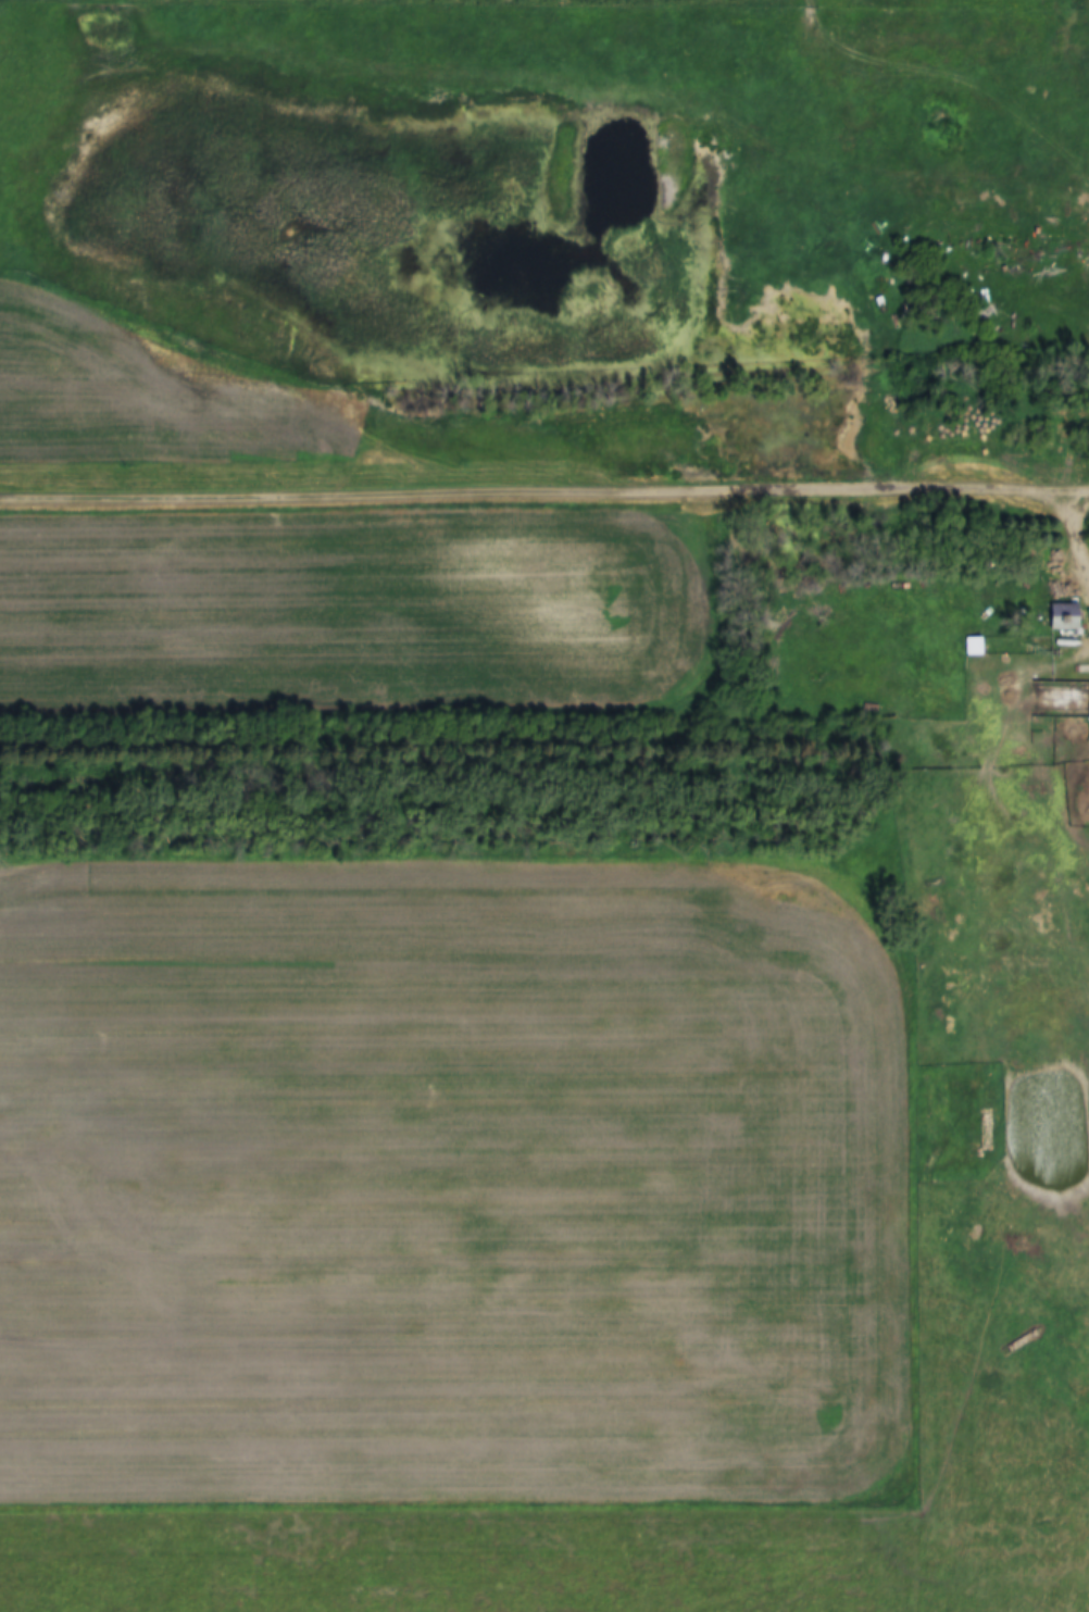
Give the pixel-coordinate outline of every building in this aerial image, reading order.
[(1085,604),(1051,604),(1051,630),(1085,630),(1085,604)] [(988,655),(988,637),(968,637),(968,655),(988,655)] [(1088,720),(1088,682),(1036,681),(1035,720),(1088,720)]
